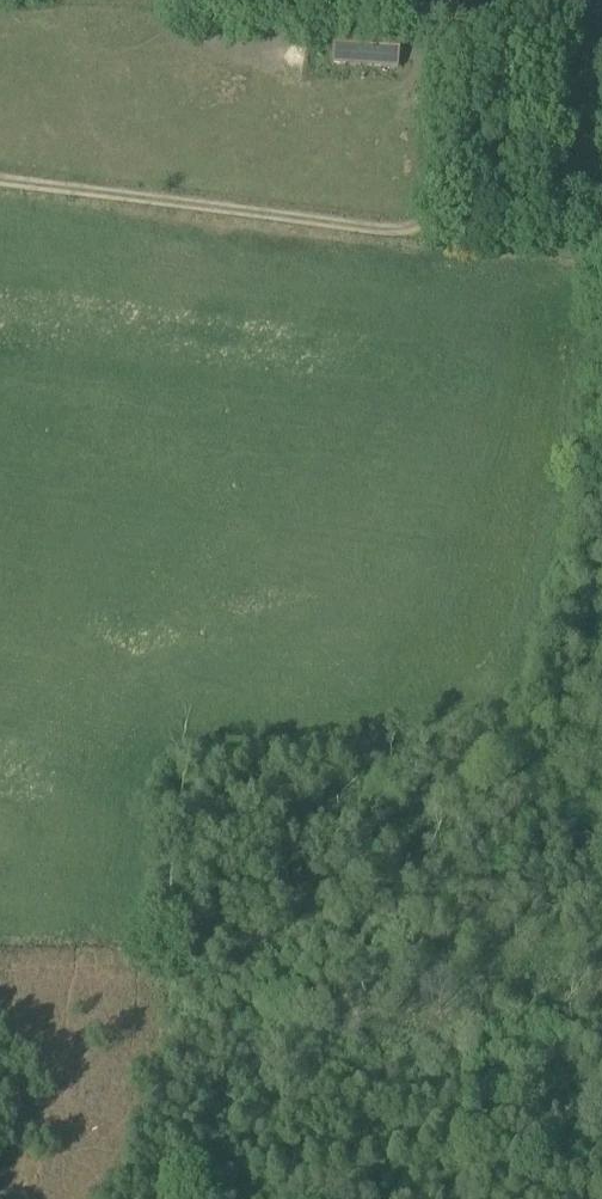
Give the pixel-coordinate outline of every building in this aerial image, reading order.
[(396,66),(397,47),(336,43),(335,59),(396,66)]
